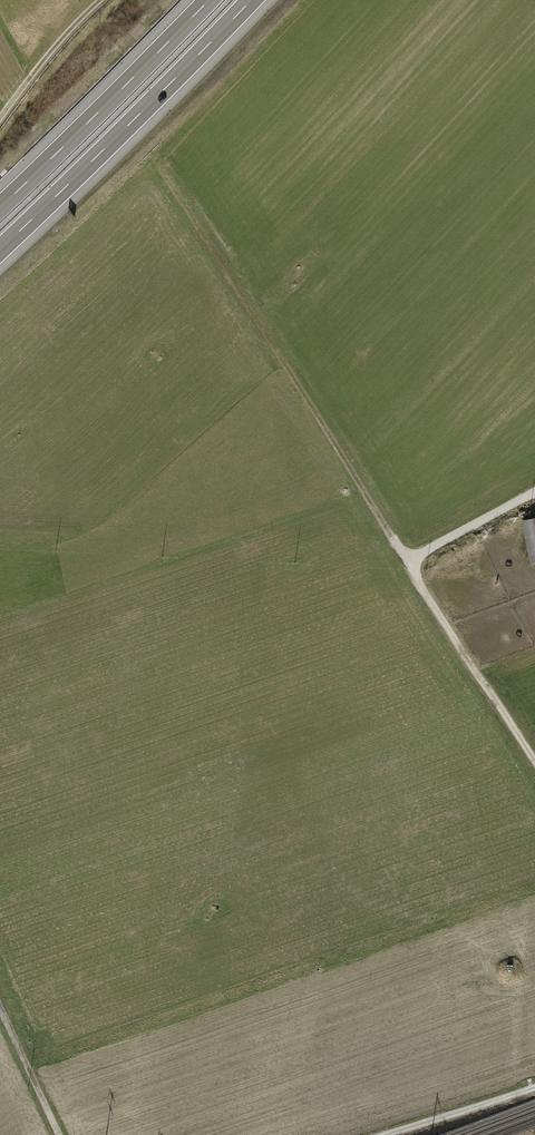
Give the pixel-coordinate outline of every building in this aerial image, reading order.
[(523,521),(532,565),(534,565),(534,519),(523,521)]
